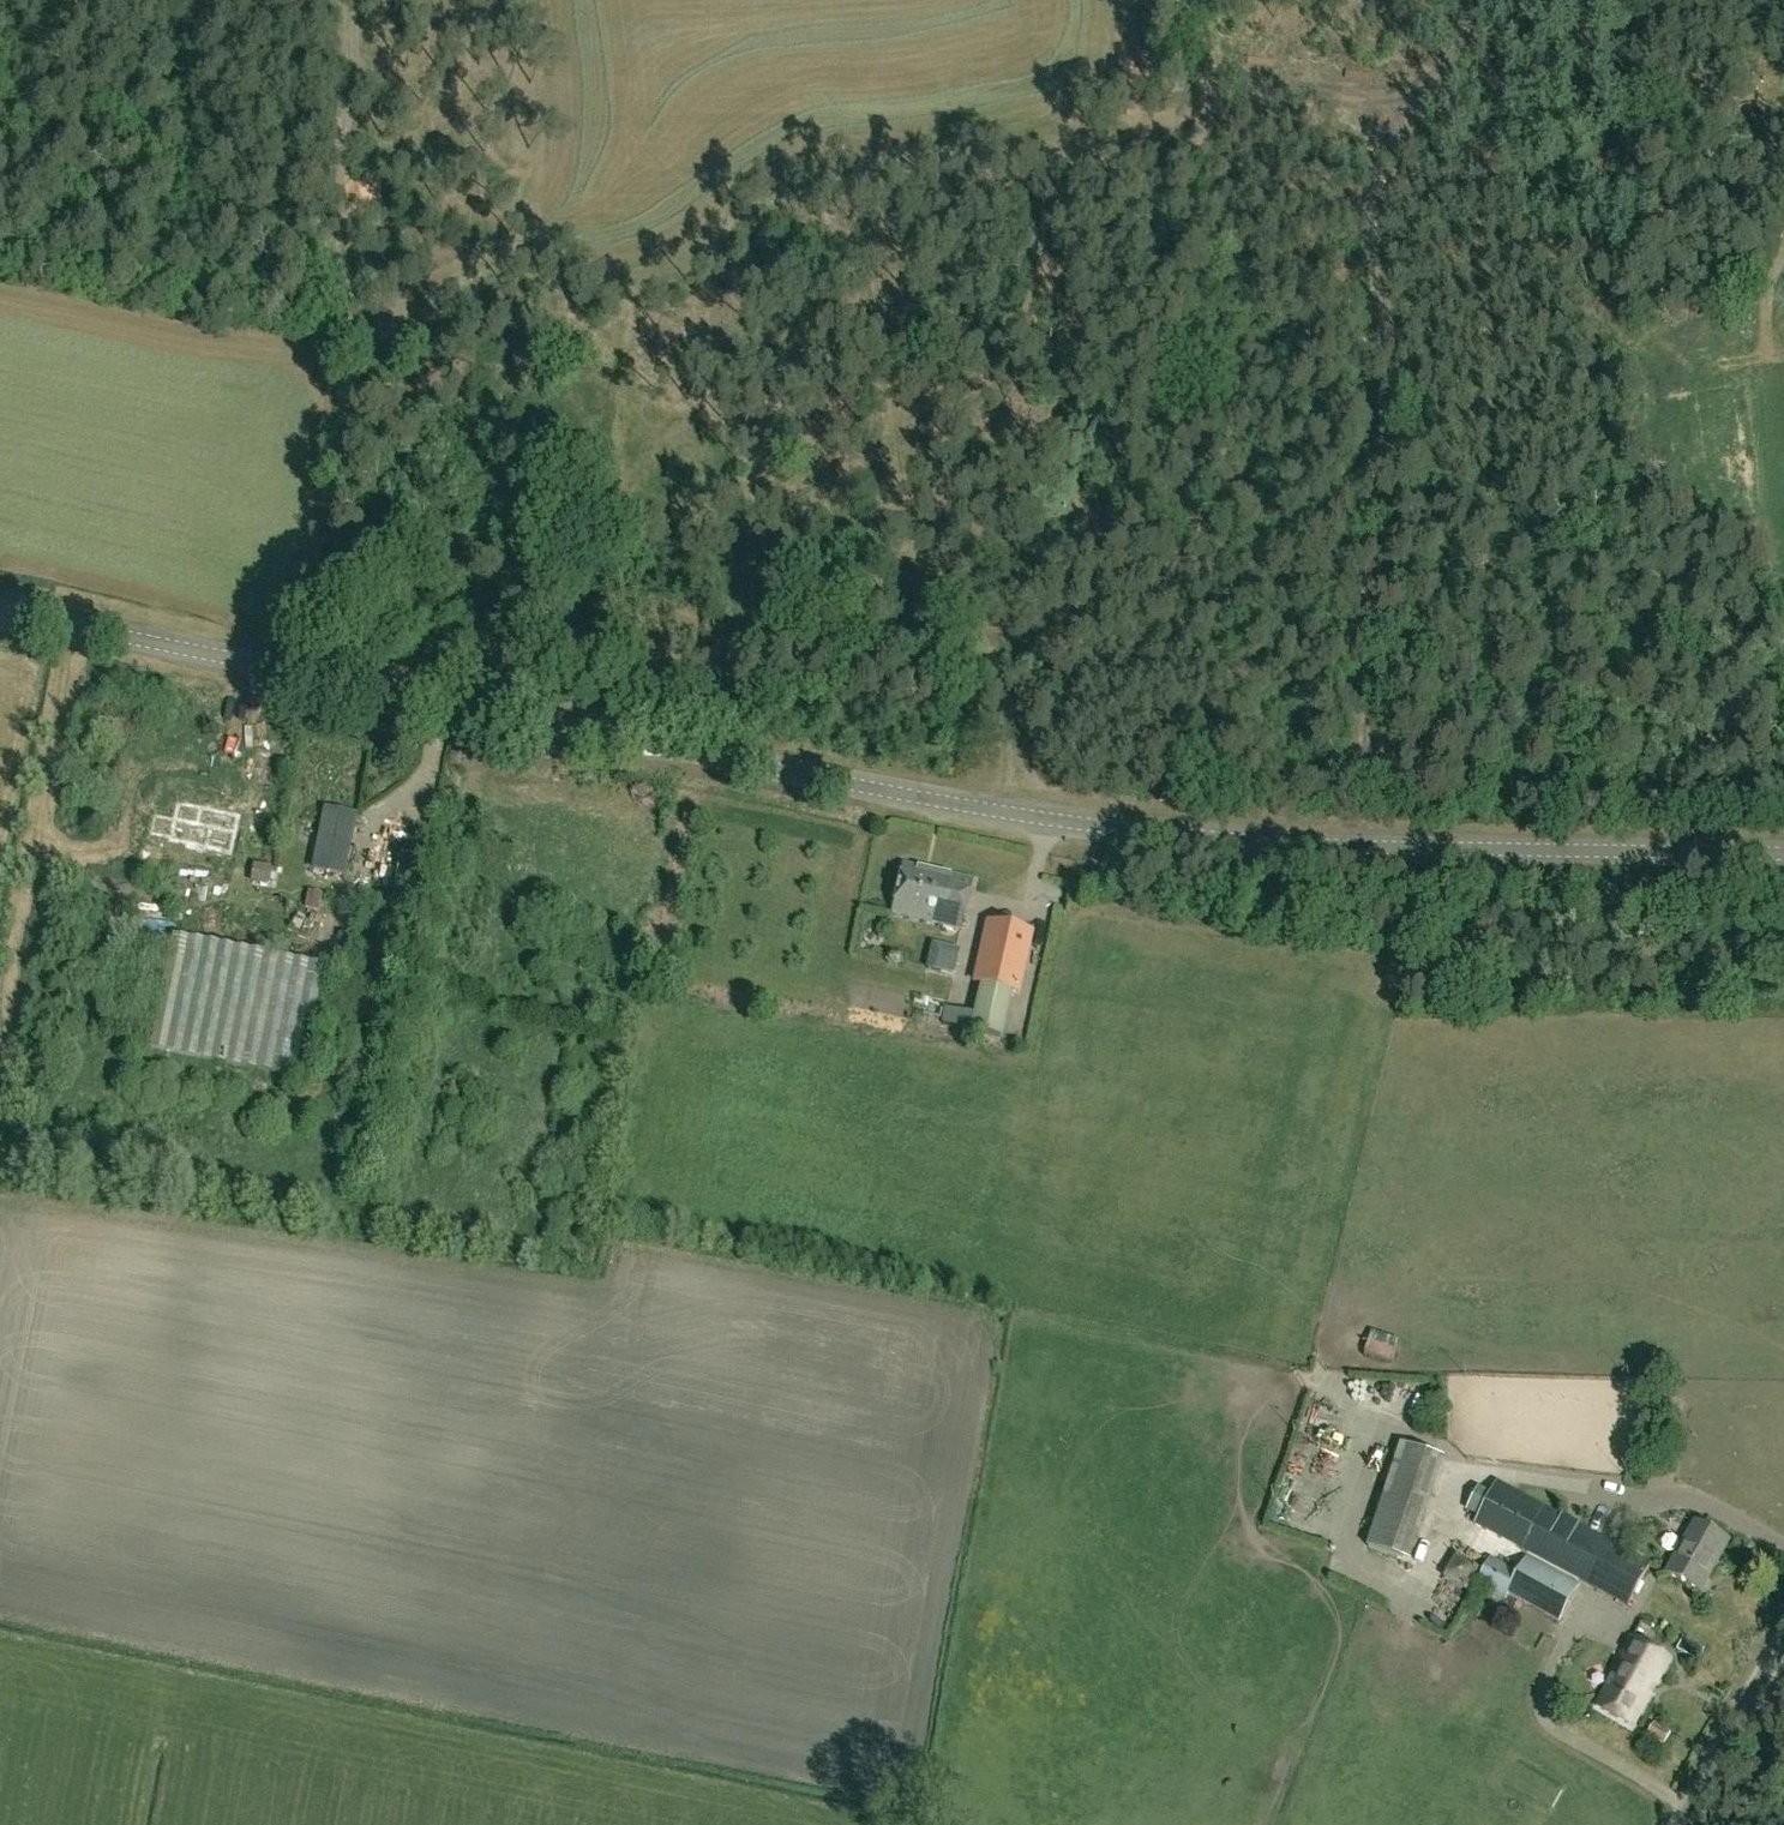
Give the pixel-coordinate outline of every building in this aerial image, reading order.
[(343,874),(355,814),(325,808),(313,868),(343,874)] [(960,928),(972,879),(901,863),(890,912),(960,928)] [(215,894),(230,899),(235,883),(219,879),(215,894)] [(144,898),(141,911),(171,917),(173,904),(144,898)] [(171,920),(153,922),(154,936),(172,934),(171,920)] [(1030,932),(988,923),(975,981),(1017,990),(1030,932)] [(301,1078),(324,964),(174,934),(151,1049),(301,1078)] [(953,974),(958,956),(931,950),(928,968),(953,974)] [(1350,1432),(1350,1451),(1366,1451),(1366,1432),(1350,1432)] [(1386,1496),(1377,1546),(1414,1553),(1431,1446),(1411,1442),(1401,1498),(1386,1496)] [(1650,1562),(1497,1482),(1488,1499),(1475,1492),(1466,1509),(1479,1516),(1474,1525),(1627,1605),(1650,1562)] [(1701,1591),(1729,1540),(1696,1521),(1667,1572),(1701,1591)] [(1578,1584),(1527,1557),(1519,1573),(1491,1558),(1477,1584),(1503,1598),(1506,1593),(1558,1621),(1578,1584)] [(1653,1686),(1670,1656),(1631,1634),(1619,1656),(1622,1658),(1596,1705),(1632,1725),(1651,1690),(1648,1689),(1651,1683),(1653,1686)] [(1697,1660),(1703,1649),(1683,1638),(1677,1649),(1697,1660)] [(1662,1743),(1668,1731),(1654,1723),(1647,1734),(1662,1743)]
